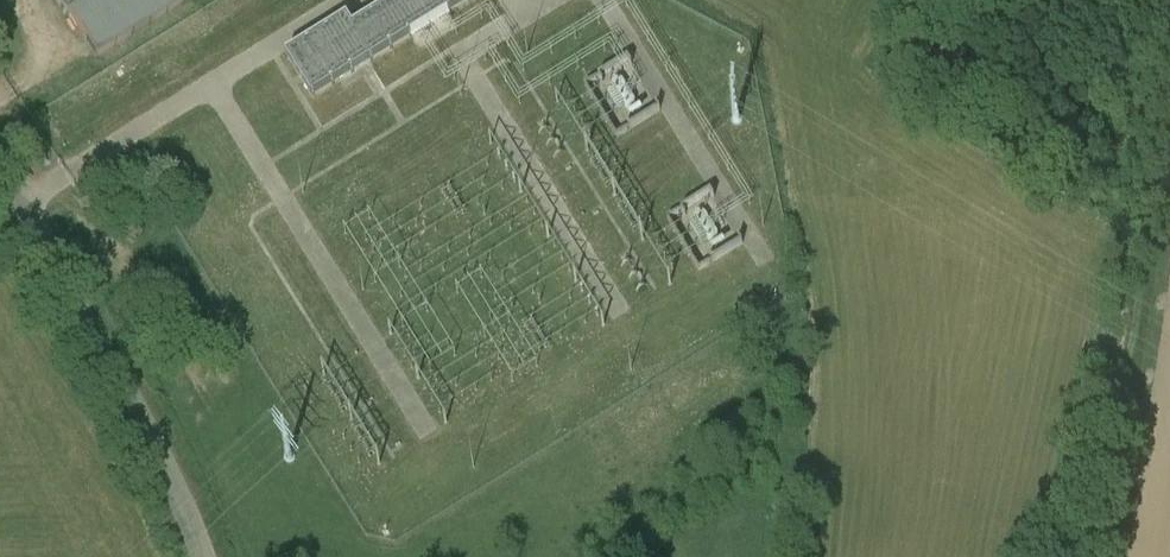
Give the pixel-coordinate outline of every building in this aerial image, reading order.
[(64,15),(68,13),(96,57),(190,0),(54,0),(64,15)] [(474,0),(402,0),(354,30),(348,20),(287,59),(313,100),(474,0)] [(632,94),(642,91),(633,63),(593,76),(612,133),(637,125),(632,111),(637,109),(632,94)] [(709,226),(725,219),(714,196),(673,215),(699,269),(724,257),(709,226)]
